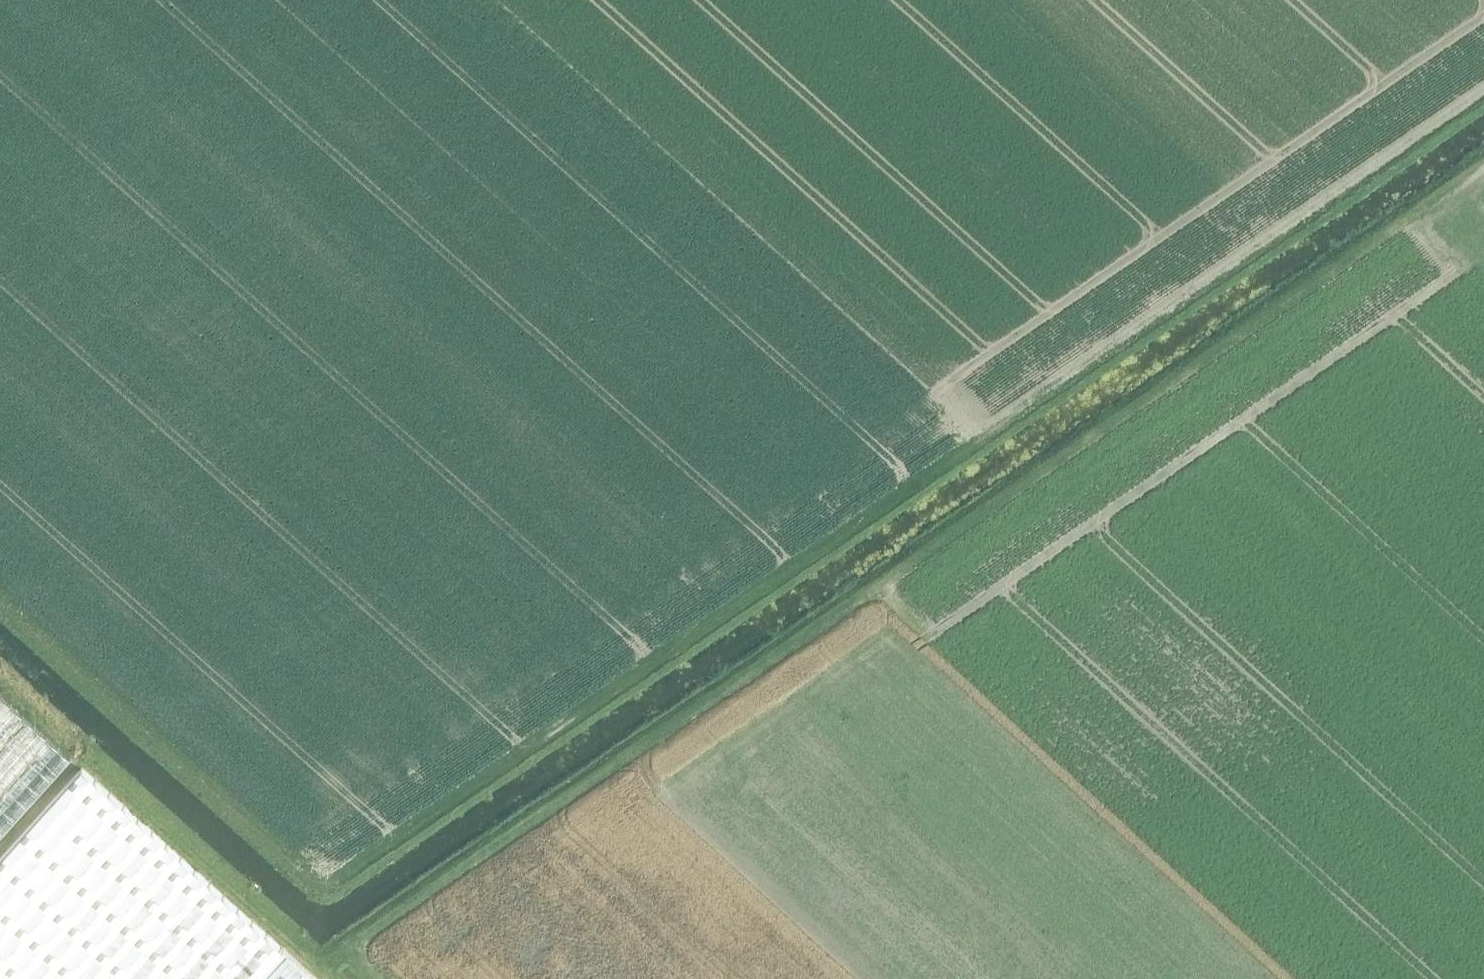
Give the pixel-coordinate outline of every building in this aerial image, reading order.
[(71,756),(0,692),(0,835),(71,756)] [(283,949),(82,768),(0,859),(0,978),(317,978),(283,949)]
